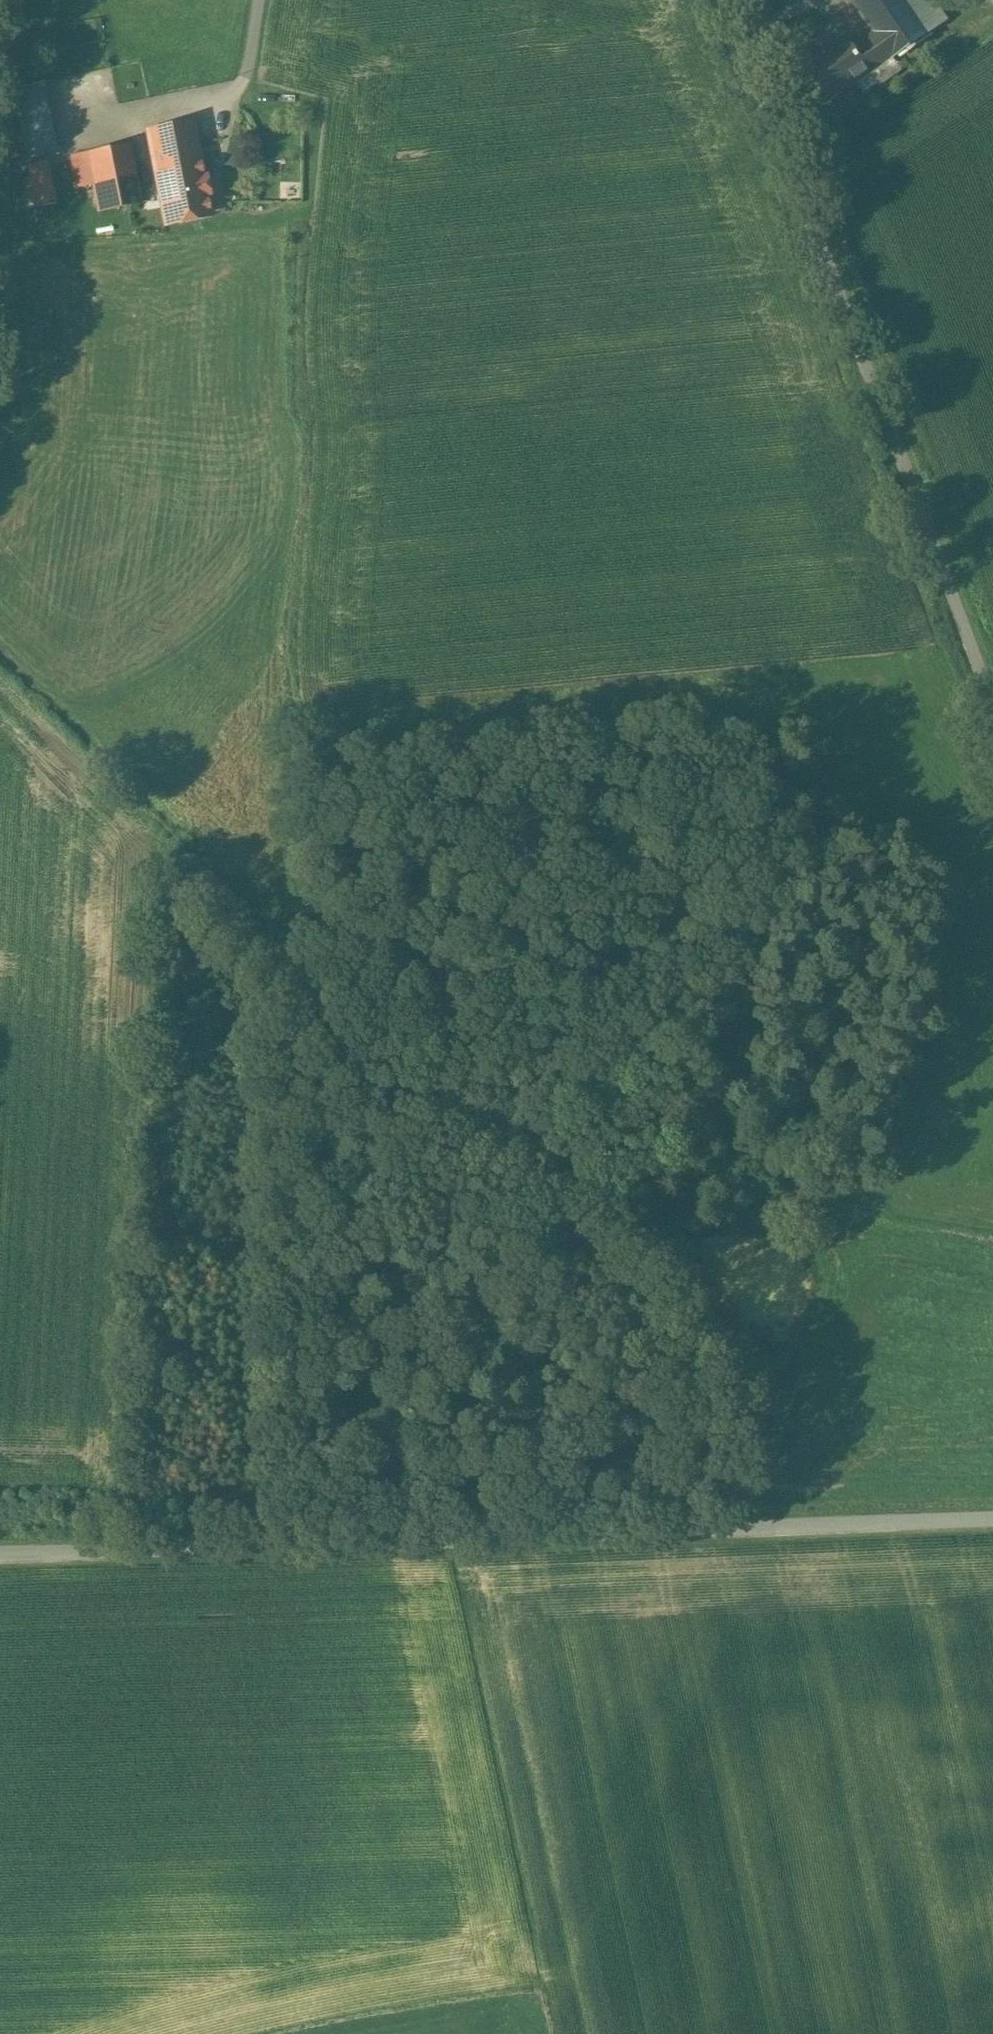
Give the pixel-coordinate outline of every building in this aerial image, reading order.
[(847,38),(808,66),(829,96),(852,80),(854,83),(870,71),(891,57),(851,0),(874,34),(854,47),(847,38)] [(891,57),(892,59),(930,32),(907,0),(851,0),(891,57)] [(932,0),(907,0),(930,32),(946,21),(938,10),(932,0)] [(891,57),(870,71),(879,85),(900,70),(899,68),(899,69),(892,59),(891,57)] [(41,83),(19,88),(27,123),(21,124),(27,156),(31,155),(54,150),(41,83)] [(193,122),(146,131),(164,222),(210,212),(207,195),(209,194),(206,176),(203,177),(193,122)] [(128,144),(70,156),(76,188),(91,185),(91,184),(93,184),(98,212),(140,203),(128,144)] [(29,165),(27,165),(27,167),(17,169),(26,209),(55,203),(46,161),(33,164),(29,165)]
